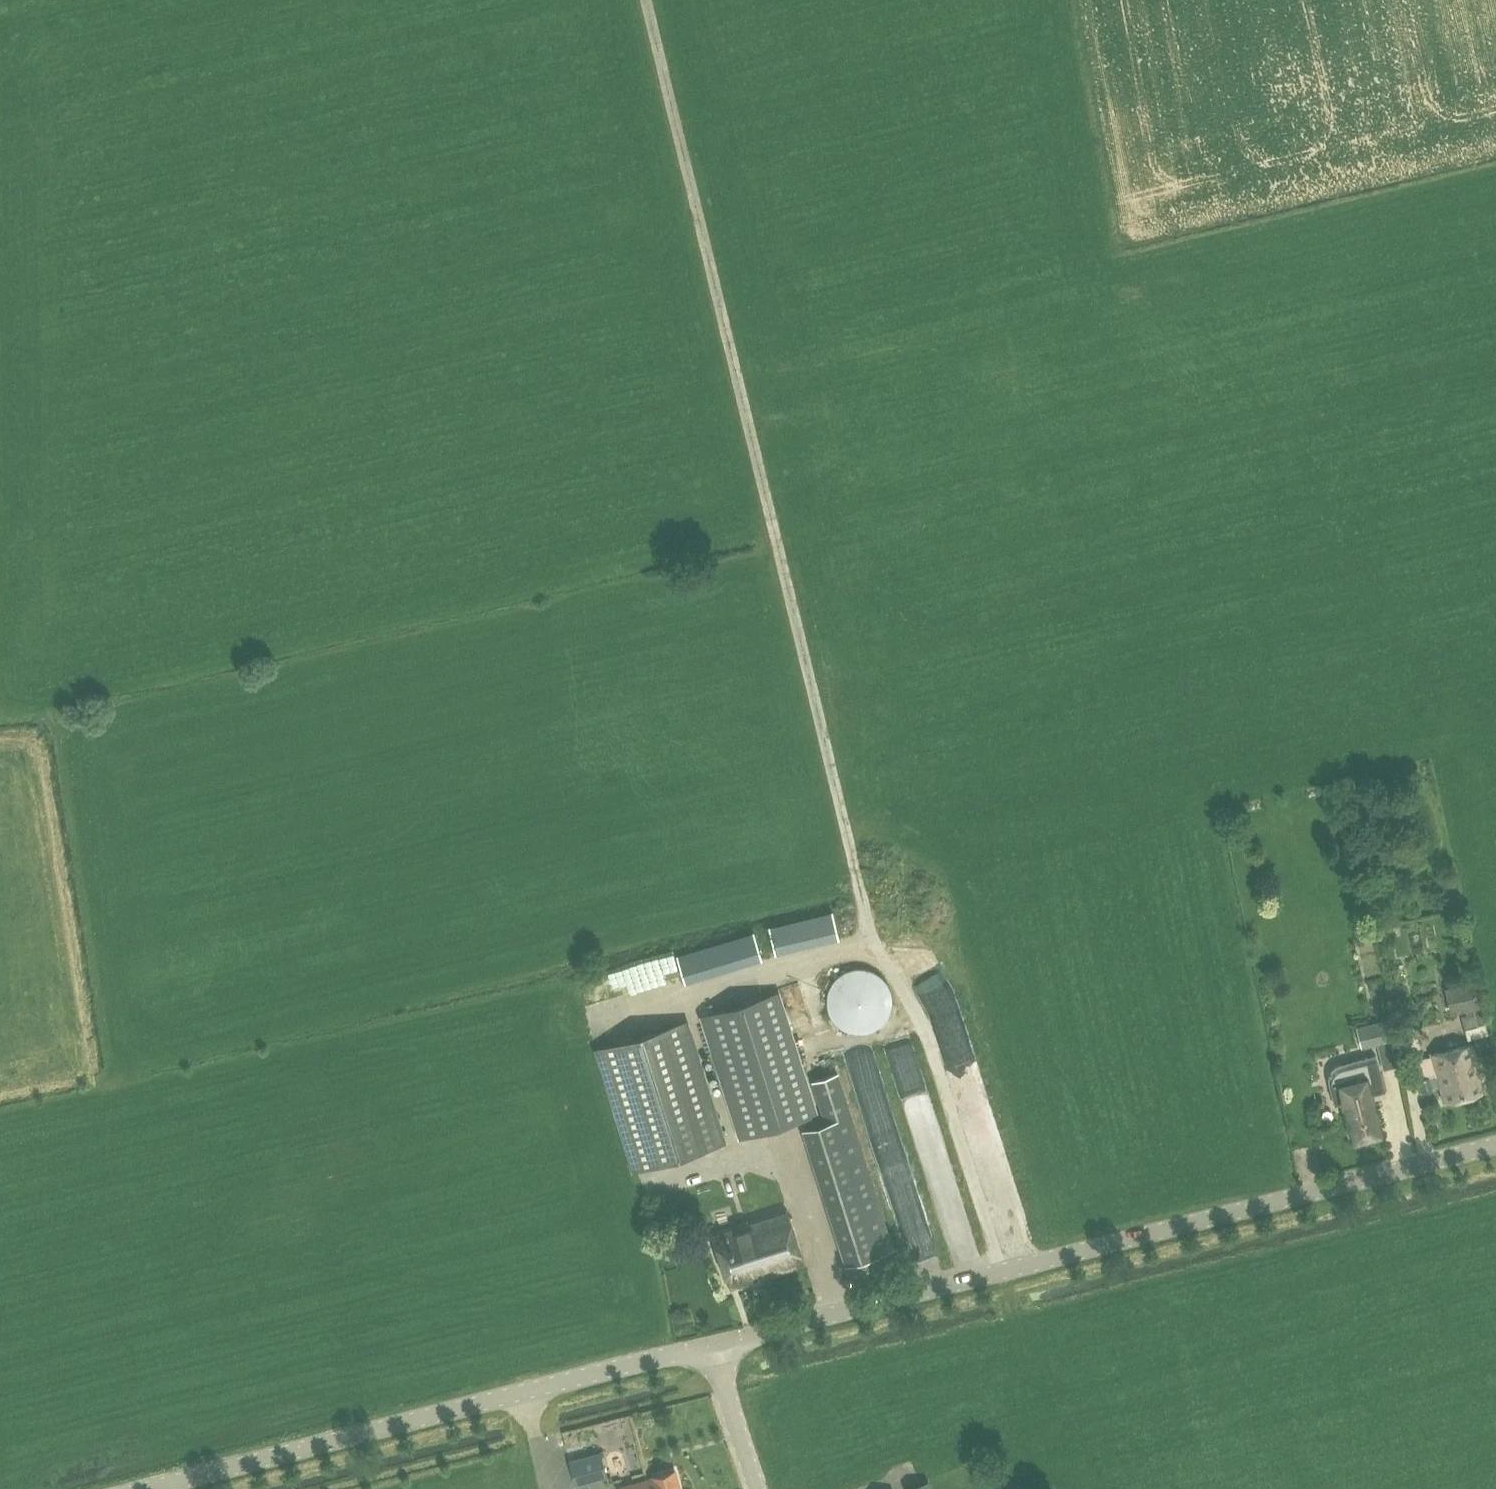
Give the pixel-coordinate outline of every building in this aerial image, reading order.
[(832,911),(768,926),(774,952),(838,937),(832,911)] [(1452,915),(1446,922),(1452,928),(1458,921),(1452,915)] [(675,955),(684,978),(760,954),(752,931),(675,955)] [(856,1033),(864,1033),(871,1031),(877,1027),(883,1023),(887,1017),(890,1010),(891,1003),(891,995),(889,988),(886,982),(881,976),(875,972),(868,969),(861,967),(854,968),(847,970),(840,973),(835,978),(830,984),(827,991),(826,998),(826,1005),(828,1012),(831,1019),(836,1024),(842,1029),(849,1032),(856,1033)] [(1447,986),(1452,1011),(1481,1005),(1475,980),(1447,986)] [(738,1136),(818,1112),(779,995),(702,1019),(738,1136)] [(1463,1018),(1466,1028),(1486,1023),(1483,1013),(1463,1018)] [(1386,1019),(1356,1026),(1360,1044),(1375,1040),(1390,1037),(1386,1019)] [(1486,1023),(1466,1028),(1469,1039),(1489,1033),(1486,1023)] [(687,1024),(597,1053),(635,1173),(726,1143),(687,1024)] [(1421,1089),(1439,1084),(1444,1101),(1483,1090),(1470,1044),(1431,1055),(1415,1060),(1420,1077),(1418,1078),(1421,1089)] [(1352,1061),(1340,1064),(1337,1065),(1334,1067),(1331,1069),(1329,1074),(1328,1078),(1330,1083),(1335,1103),(1342,1101),(1352,1139),(1381,1131),(1371,1093),(1384,1090),(1375,1055),(1352,1061)] [(825,1121),(802,1128),(845,1263),(894,1248),(851,1113),(849,1114),(837,1072),(812,1080),(825,1121)] [(803,1264),(786,1212),(713,1235),(730,1287),(760,1278),(803,1264)] [(893,1221),(901,1241),(923,1231),(915,1212),(893,1221)] [(917,1263),(930,1258),(926,1245),(913,1249),(917,1263)] [(607,1476),(601,1451),(569,1459),(576,1484),(607,1476)] [(674,1469),(651,1476),(652,1478),(620,1487),(621,1488),(680,1488),(674,1469)] [(928,1480),(905,1487),(906,1488),(931,1488),(928,1480)]
